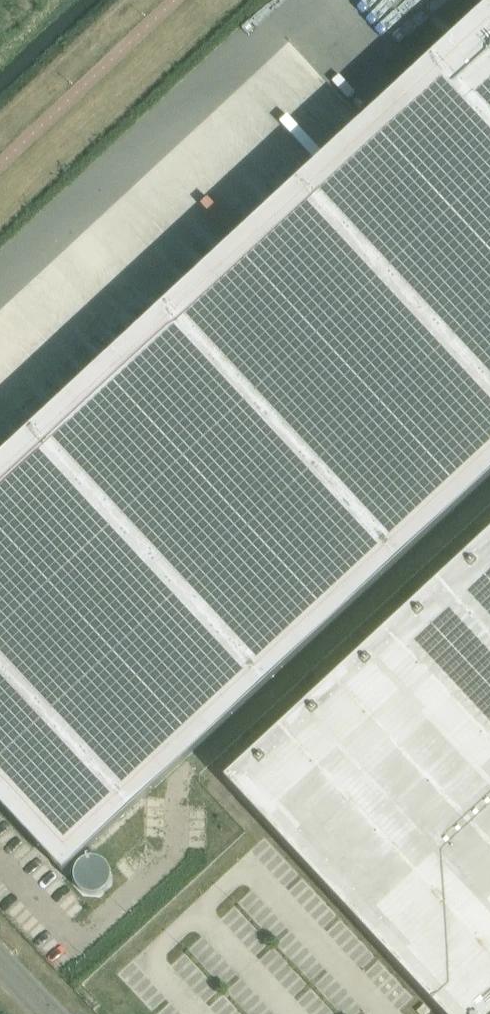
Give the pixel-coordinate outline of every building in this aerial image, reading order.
[(63,872),(489,476),(489,2),(0,457),(0,804),(63,872)] [(442,1013),(489,1013),(489,532),(224,779),(442,1013)]
